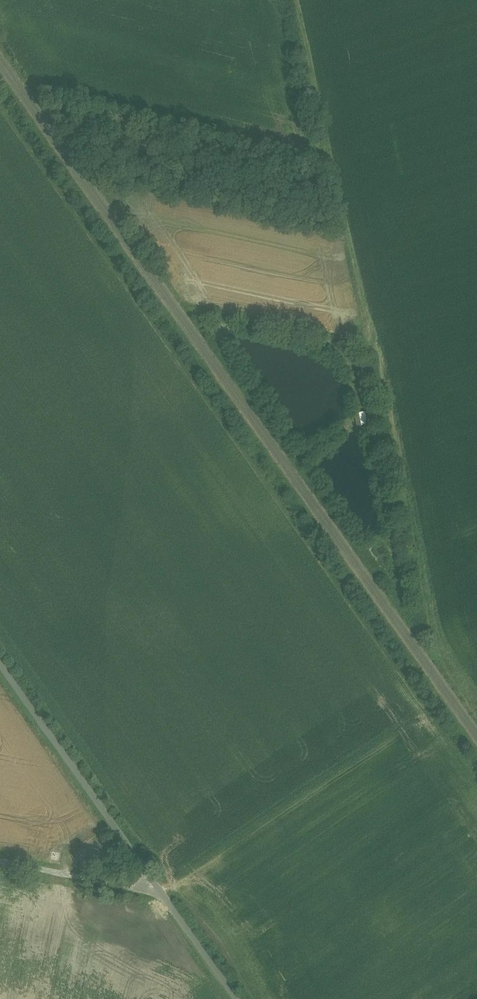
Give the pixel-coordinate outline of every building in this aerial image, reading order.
[(357,412),(359,425),(365,424),(363,411),(357,412)]
